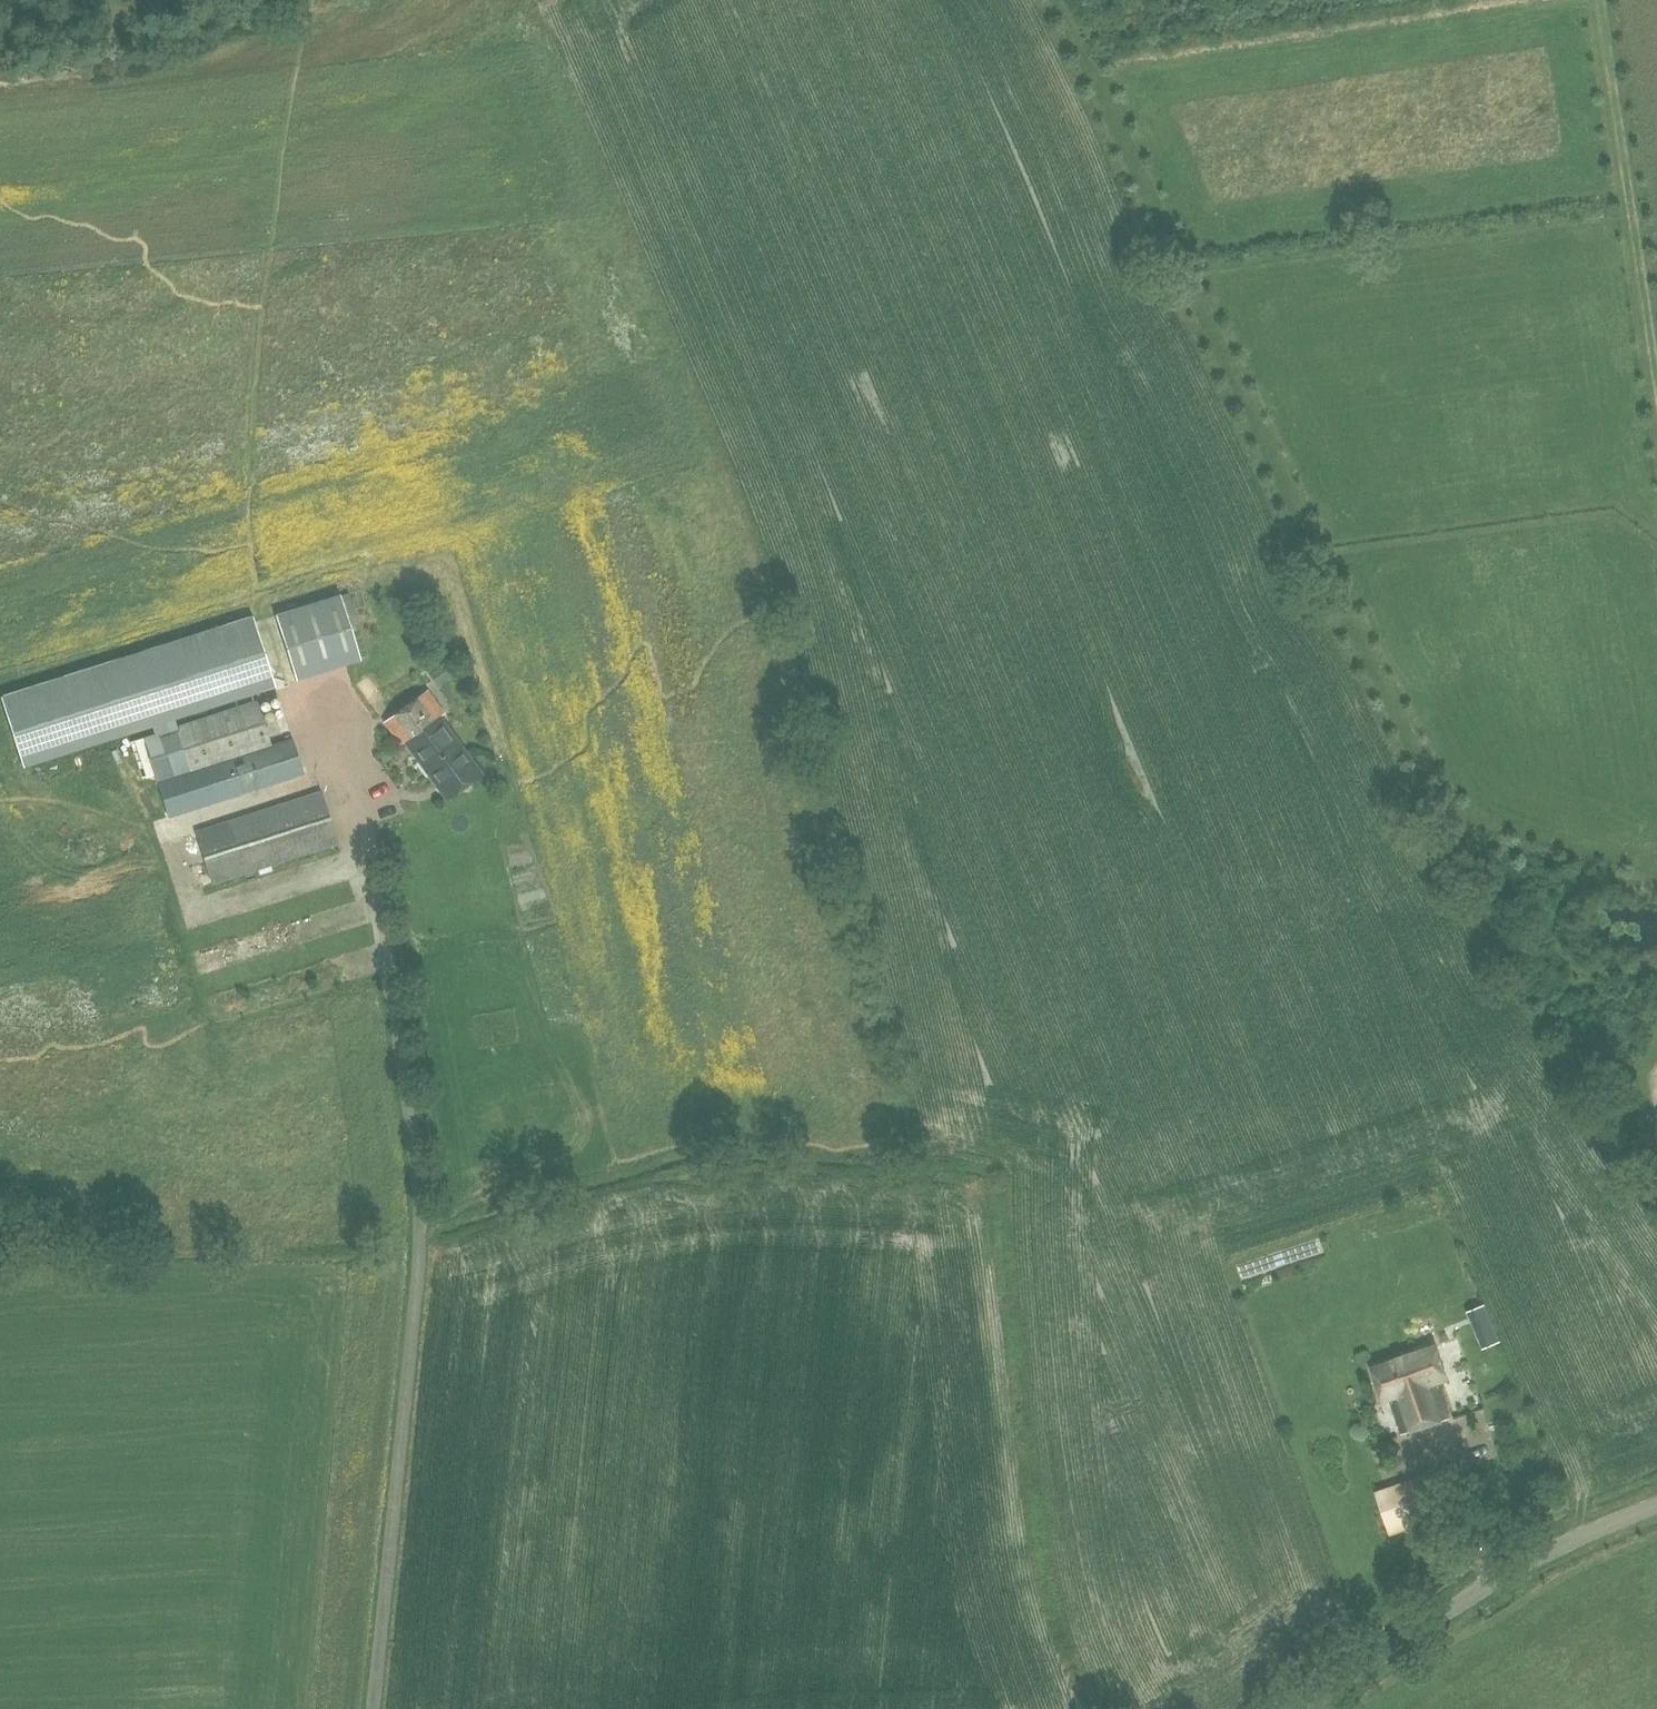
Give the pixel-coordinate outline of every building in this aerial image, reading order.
[(297,680),(360,660),(340,596),(277,616),(297,680)] [(24,766),(276,686),(254,617),(2,697),(24,766)] [(471,758),(441,716),(445,713),(428,690),(383,722),(400,745),(406,741),(435,783),(471,758)] [(271,745),(257,701),(158,733),(172,777),(158,782),(169,817),(304,774),(292,738),(271,745)] [(213,884),(338,844),(321,792),(196,832),(213,884)] [(1487,1347),(1499,1341),(1494,1329),(1482,1334),(1487,1347)] [(1450,1417),(1438,1383),(1446,1380),(1434,1347),(1372,1368),(1384,1401),(1390,1399),(1402,1434),(1450,1417)] [(1392,1535),(1443,1517),(1428,1474),(1377,1492),(1392,1535)]
